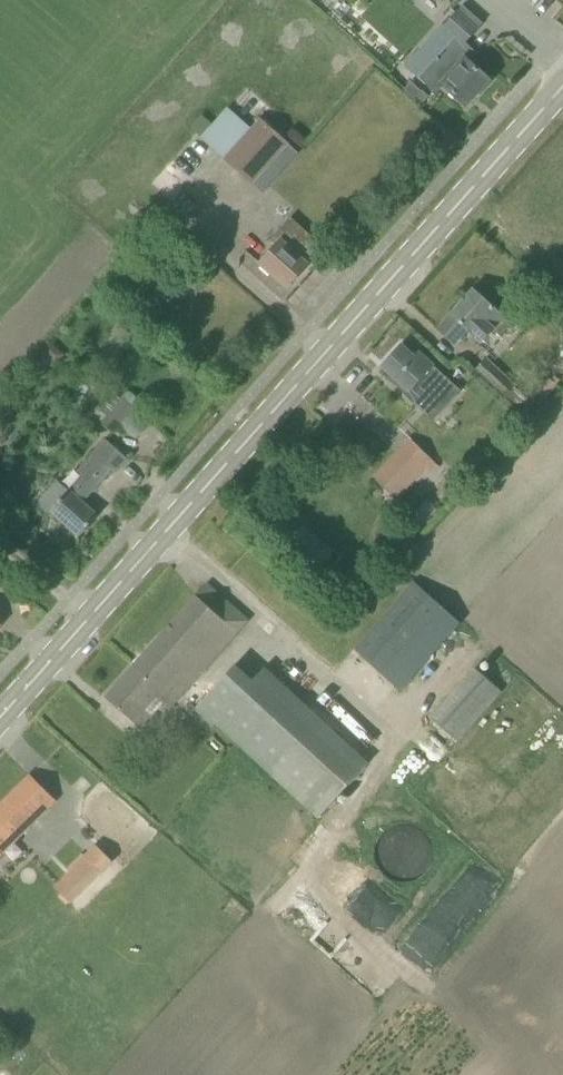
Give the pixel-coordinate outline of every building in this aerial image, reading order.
[(436,93),(443,85),(466,106),(490,80),(466,59),(474,51),(465,43),(477,30),(458,12),(406,70),(436,93)] [(202,114),(191,126),(203,136),(213,124),(202,114)] [(253,129),(226,159),(252,183),(263,192),(298,153),(287,143),(261,120),(253,129)] [(281,239),(260,263),(287,288),(308,265),(306,263),(322,246),(291,217),(276,234),(281,239)] [(481,342),(493,330),(500,336),(511,324),(504,318),(474,290),(451,315),(452,315),(439,329),(454,343),(467,329),(481,342)] [(118,323),(112,331),(116,335),(114,338),(123,345),(132,334),(118,323)] [(383,367),(408,390),(404,395),(418,408),(433,392),(447,405),(461,391),(419,353),(414,357),(402,346),(383,367)] [(516,385),(486,357),(474,371),(504,399),(516,385)] [(123,422),(134,410),(135,408),(124,398),(102,423),(114,432),(123,422)] [(10,439),(0,430),(0,450),(10,439)] [(69,490),(50,511),(79,537),(98,515),(83,502),(112,469),(117,474),(129,460),(106,438),(79,469),(86,475),(71,492),(69,490)] [(372,480),(397,502),(425,471),(430,475),(439,466),(410,439),(372,480)] [(335,551),(304,525),(285,547),(316,573),(335,551)] [(400,691),(461,625),(415,582),(354,649),(400,691)] [(207,583),(156,640),(106,697),(141,729),(164,704),(169,708),(248,620),(207,583)] [(215,725),(318,821),(369,767),(266,670),(254,682),(236,665),(194,710),(213,727),(215,725)] [(432,718),(458,741),(502,693),(476,669),(432,718)] [(14,840),(55,800),(31,775),(0,805),(0,855),(14,840)] [(392,827),(387,830),(381,835),(378,839),(376,843),(375,849),(375,854),(376,861),(379,868),(383,874),(386,877),(392,880),(400,883),(405,883),(411,882),(418,879),(424,875),(428,870),(430,865),(432,859),(432,853),(432,847),(430,841),(427,837),(424,833),(419,829),(414,827),(407,826),(399,825),(392,827)] [(53,887),(55,888),(71,905),(113,863),(96,845),(53,887)]
